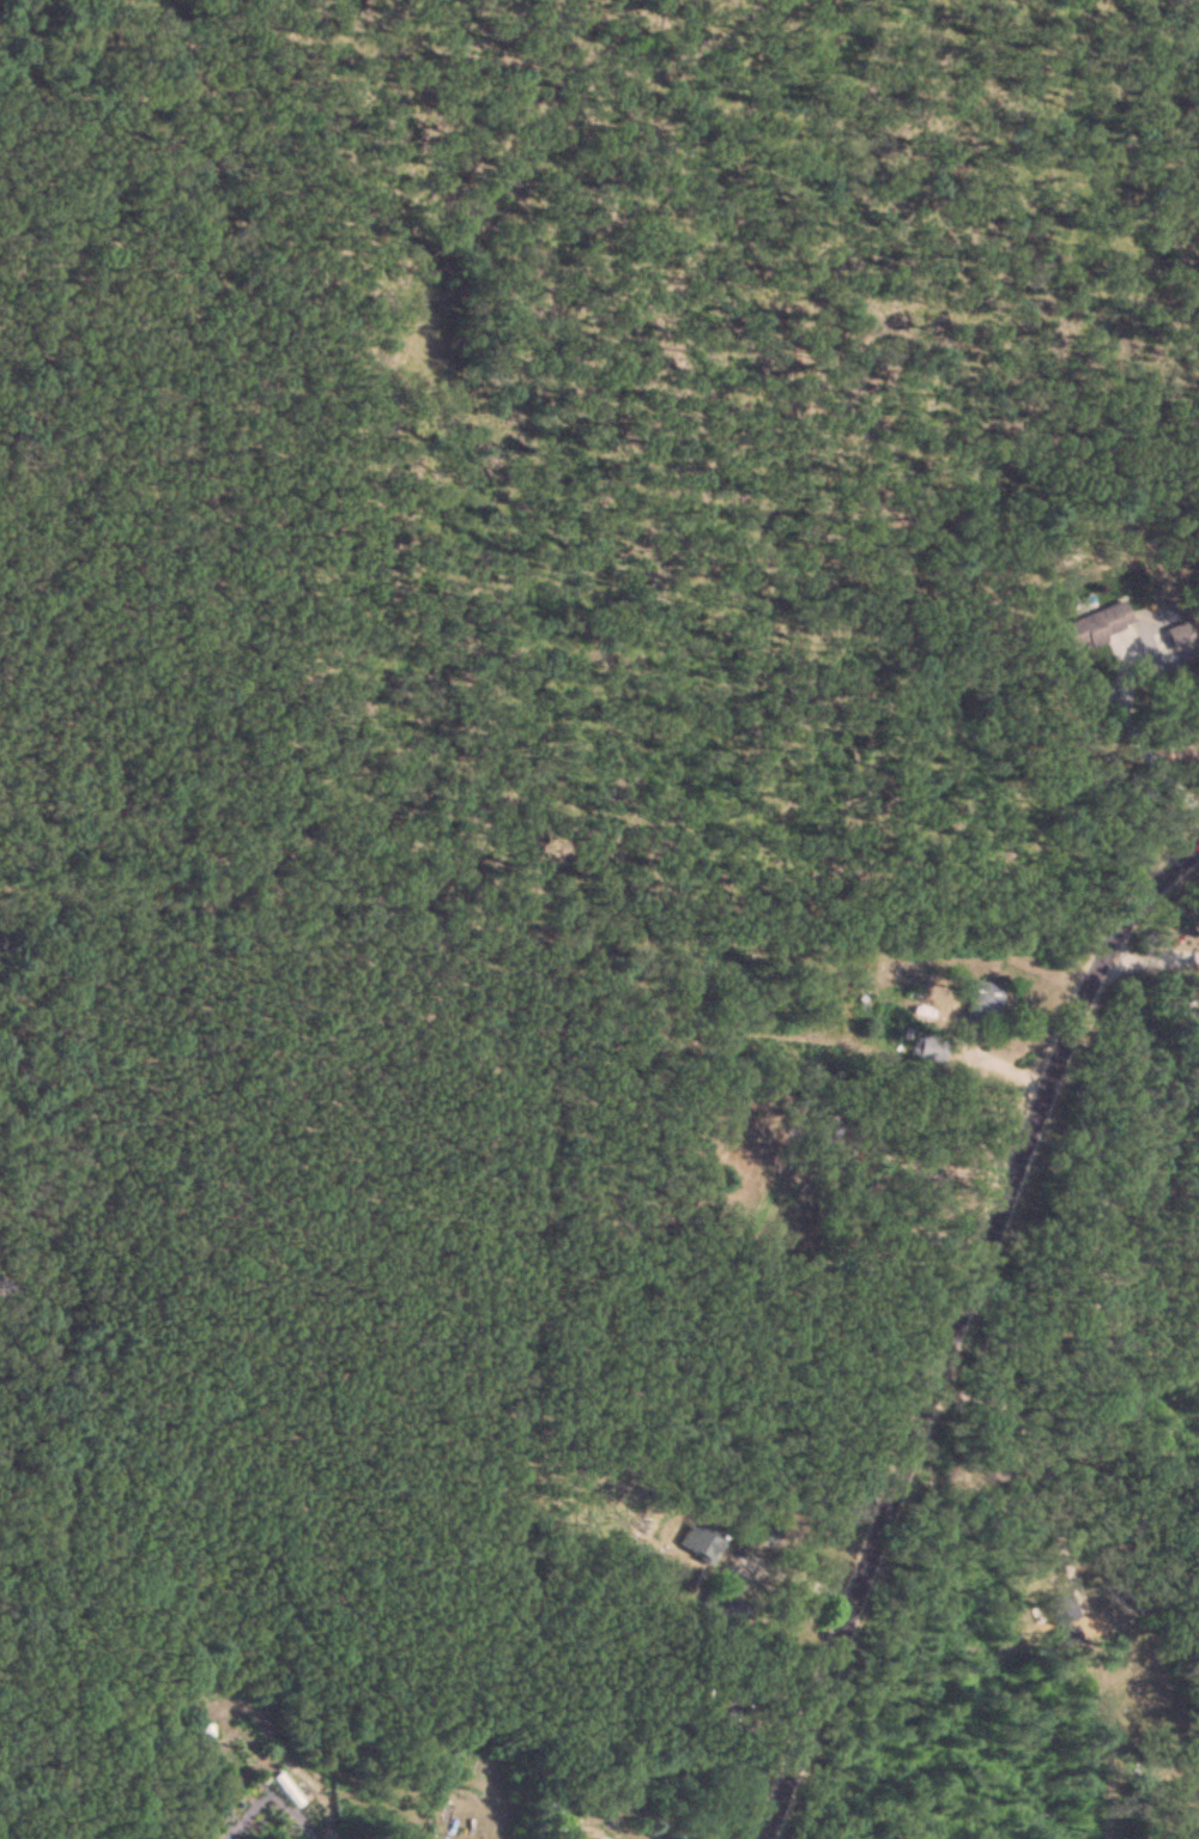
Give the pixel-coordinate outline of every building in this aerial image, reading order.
[(1069,649),(1133,625),(1123,599),(1059,622),(1069,649)] [(1163,629),(1174,649),(1193,640),(1183,619),(1163,629)] [(996,1018),(996,981),(967,981),(967,1018),(996,1018)] [(908,1059),(944,1059),(944,1037),(908,1037),(908,1059)] [(766,1539),(777,1542),(783,1523),(772,1520),(766,1539)] [(679,1545),(711,1563),(725,1539),(692,1521),(679,1545)] [(1075,1620),(1065,1594),(1044,1602),(1054,1628),(1075,1620)] [(738,1710),(738,1697),(718,1696),(718,1710),(738,1710)]
